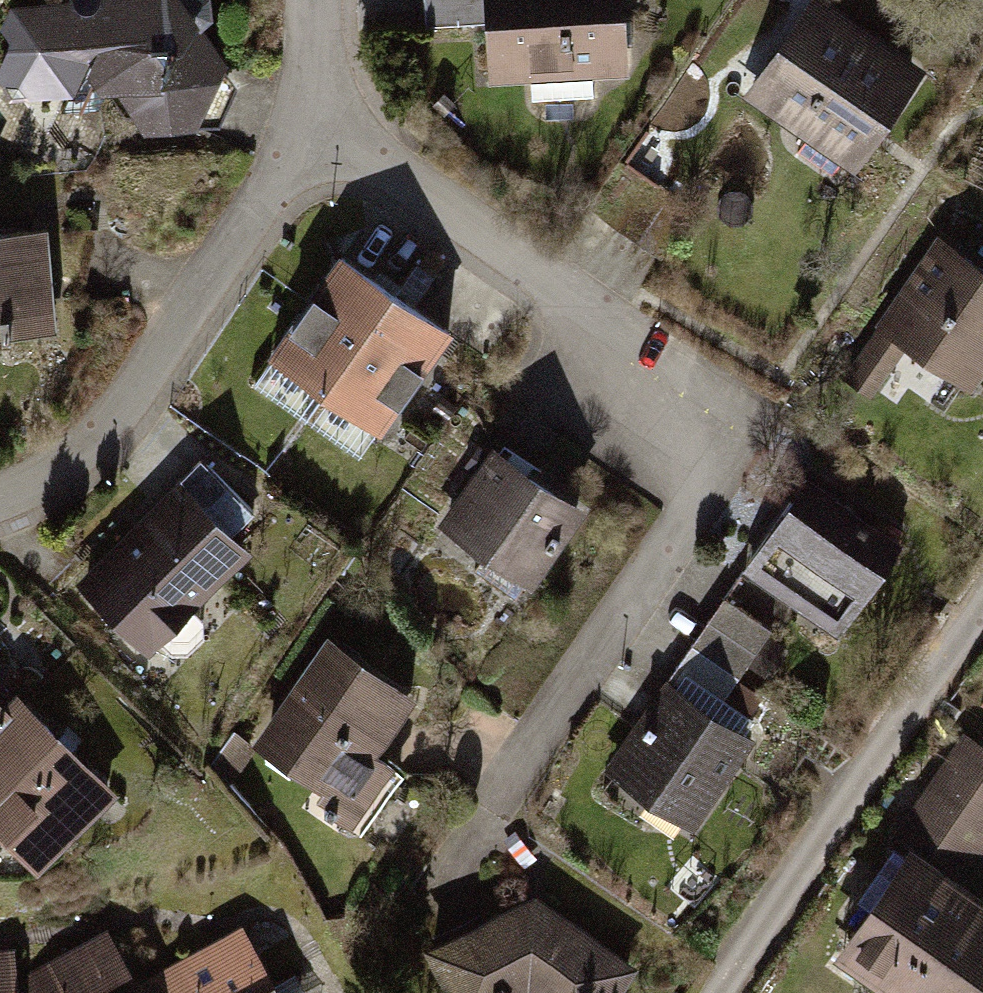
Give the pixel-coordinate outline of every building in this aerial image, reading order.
[(18,10),(0,54),(0,57),(22,102),(106,97),(131,133),(180,144),(210,126),(235,71),(186,0),(79,0),(80,7),(18,10)] [(492,78),(635,73),(633,0),(489,0),(492,78)] [(737,97),(844,175),(915,79),(807,1),(737,97)] [(55,335),(47,234),(0,238),(0,339),(55,335)] [(923,241),(835,381),(862,398),(896,344),(968,390),(982,366),(982,279),(923,241)] [(320,410),(399,296),(345,256),(265,366),(320,410)] [(399,296),(320,410),(372,443),(450,332),(399,296)] [(499,455),(447,534),(536,593),(588,513),(499,455)] [(172,481),(70,586),(145,658),(247,553),(172,481)] [(899,548),(806,485),(749,569),(841,632),(899,548)] [(722,592),(608,761),(699,821),(757,734),(720,710),(775,628),(722,592)] [(321,620),(250,721),(340,784),(328,800),(350,815),(394,752),(374,738),(412,684),(321,620)] [(0,719),(0,829),(44,873),(121,796),(22,697),(8,711),(0,719)] [(8,711),(0,703),(0,719),(8,711)] [(887,992),(978,992),(982,985),(982,899),(967,888),(982,865),(982,756),(966,745),(900,840),(905,843),(829,953),(887,992)] [(720,880),(696,856),(671,880),(695,904),(720,880)] [(635,954),(539,891),(427,942),(448,992),(521,992),(526,991),(530,992),(608,992),(635,954)] [(246,935),(145,992),(280,992),(246,935)] [(108,945),(31,992),(135,992),(108,945)] [(16,966),(0,967),(0,992),(18,992),(16,966)]
